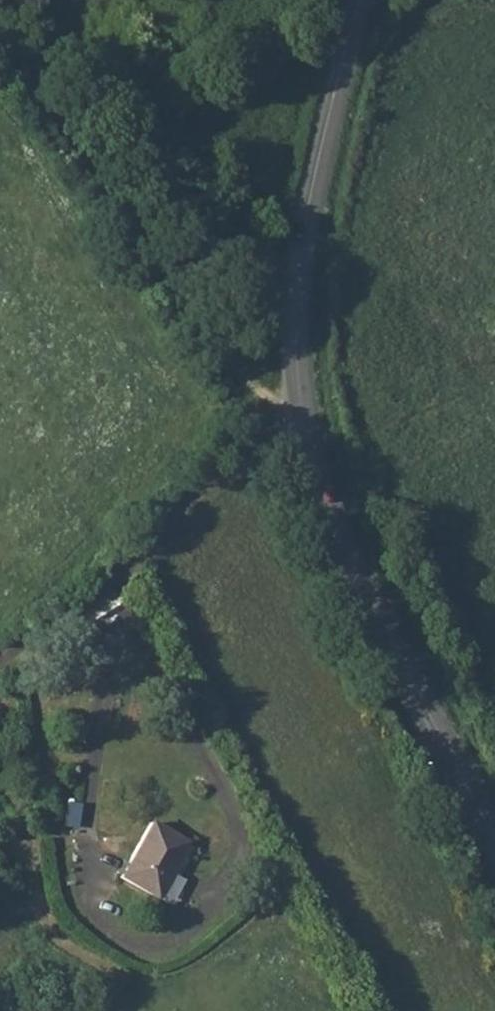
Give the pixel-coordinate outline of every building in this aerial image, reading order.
[(155,828),(126,881),(163,901),(191,846),(155,828)]
